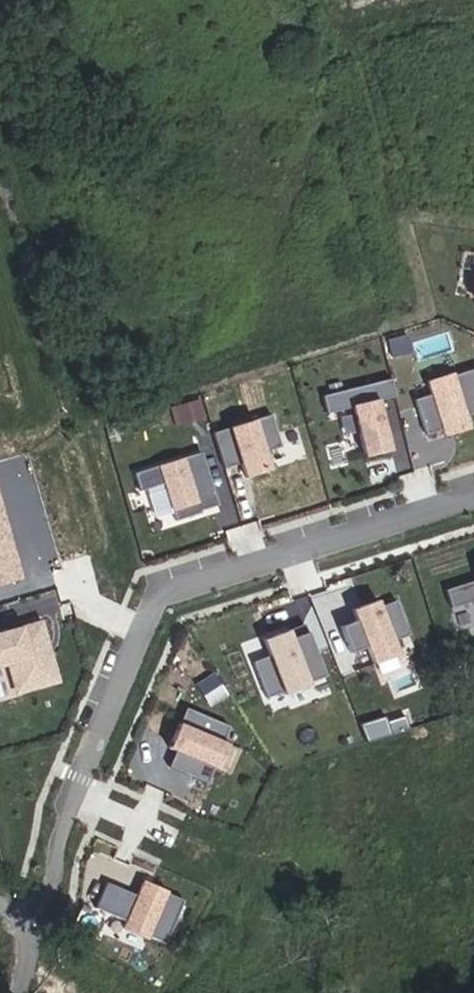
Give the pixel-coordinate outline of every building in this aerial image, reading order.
[(426,383),(430,395),(415,399),(425,434),(440,430),(442,437),(472,428),(468,417),(473,415),(473,368),(426,383)] [(326,413),(351,407),(365,459),(392,451),(378,401),(396,397),(392,380),(322,395),(326,413)] [(222,463),(236,459),(242,480),(271,472),(265,451),(280,446),(272,417),(214,434),(222,463)] [(200,454),(134,473),(150,526),(216,506),(200,454)] [(0,503),(0,581),(21,575),(0,503)] [(473,601),(473,580),(445,589),(452,608),(473,601)] [(409,630),(397,600),(379,607),(376,598),(350,608),(355,620),(340,625),(350,651),(365,645),(372,663),(397,653),(391,637),(409,630)] [(7,668),(15,694),(59,681),(42,620),(0,632),(0,670),(7,668)] [(308,632),(292,638),(288,629),(262,639),(269,657),(253,663),(266,696),(282,691),(284,697),(310,687),(307,679),(325,672),(308,632)] [(246,644),(250,660),(266,656),(261,640),(246,644)] [(240,749),(222,741),(228,726),(186,708),(179,724),(177,724),(167,750),(174,753),(168,768),(196,778),(202,764),(229,775),(240,749)] [(166,943),(183,902),(165,894),(167,890),(143,879),(135,897),(108,883),(96,907),(124,921),(120,931),(144,941),(147,935),(166,943)]
